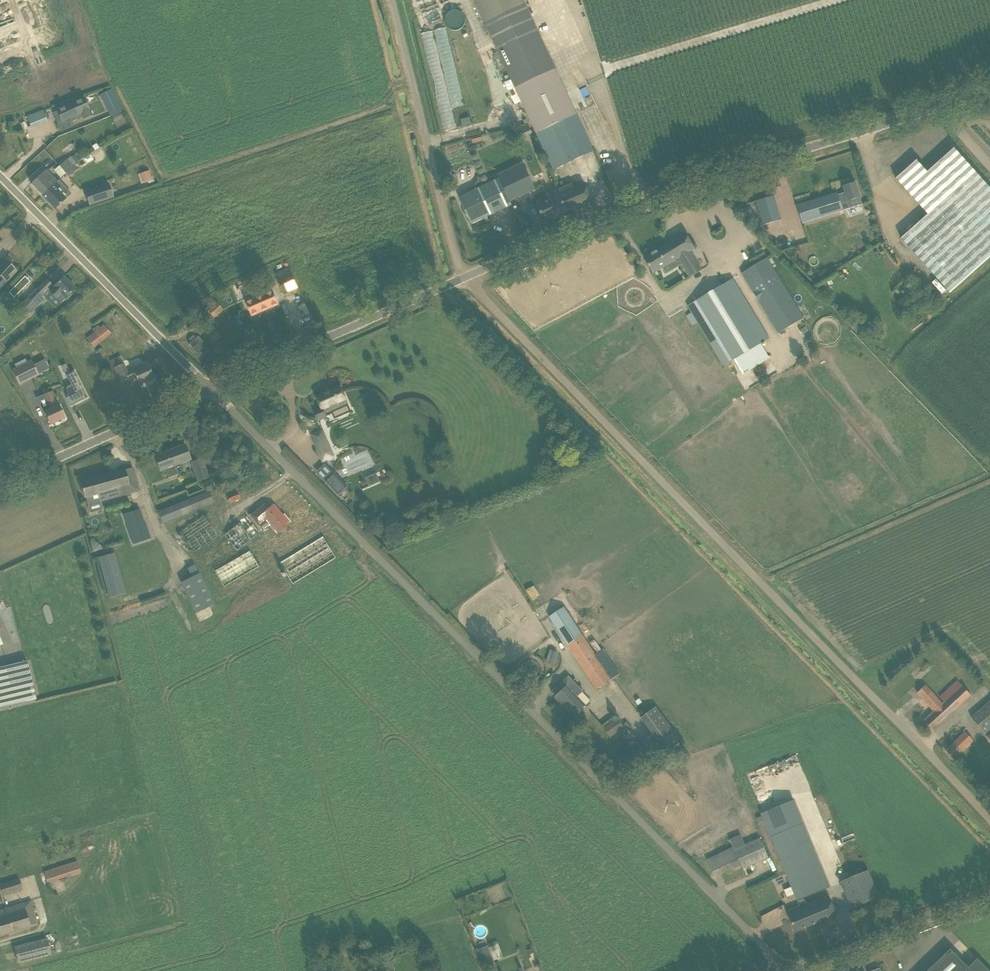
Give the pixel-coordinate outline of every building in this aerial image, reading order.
[(553,170),(594,151),(524,0),(473,0),(553,170)] [(99,95),(110,116),(122,110),(111,89),(99,95)] [(59,110),(57,111),(61,122),(71,118),(72,121),(82,117),(83,120),(84,119),(92,116),(91,113),(84,99),(74,103),(67,107),(66,103),(57,107),(59,110)] [(27,116),(31,127),(48,120),(44,109),(27,116)] [(54,145),(50,149),(55,154),(59,151),(54,145)] [(896,179),(928,215),(901,239),(949,293),(989,256),(989,188),(954,148),(927,172),(916,160),(896,179)] [(59,165),(65,173),(66,172),(65,171),(71,165),(75,163),(70,156),(59,165)] [(65,173),(68,176),(79,167),(75,163),(71,165),(65,171),(66,172),(65,173)] [(535,189),(523,163),(497,176),(499,179),(472,192),(485,218),(512,205),(510,201),(535,189)] [(31,184),(42,195),(56,181),(46,170),(31,184)] [(150,170),(138,174),(141,184),(153,180),(150,170)] [(42,195),(55,209),(65,199),(56,189),(60,185),(56,181),(42,195)] [(113,197),(108,183),(85,191),(89,205),(113,197)] [(537,206),(544,221),(591,201),(583,183),(574,187),(572,184),(547,195),(550,200),(537,206)] [(797,206),(802,223),(862,204),(859,197),(860,197),(855,183),(844,187),(845,193),(838,195),(837,193),(797,206)] [(459,198),(471,224),(485,218),(472,192),(459,198)] [(756,201),(763,225),(780,220),(773,196),(756,201)] [(682,264),(690,277),(701,270),(690,252),(697,247),(688,232),(666,245),(679,266),(682,264)] [(663,267),(667,273),(679,266),(666,245),(645,258),(653,273),(663,267)] [(741,274),(778,334),(804,319),(767,258),(741,274)] [(16,271),(4,259),(0,264),(0,288),(16,271)] [(276,276),(284,295),(299,288),(291,270),(276,276)] [(13,297),(29,281),(25,277),(9,292),(13,297)] [(55,287),(50,292),(51,293),(61,303),(75,289),(74,288),(74,286),(72,283),(70,284),(63,277),(56,284),(54,286),(55,287)] [(47,279),(21,305),(30,314),(46,298),(43,295),(53,285),(47,279)] [(734,360),(743,374),(770,358),(761,344),(769,339),(733,279),(687,306),(724,366),(734,360)] [(246,303),(252,316),(279,304),(272,289),(259,295),(259,297),(246,303)] [(199,312),(207,320),(212,316),(213,317),(222,309),(214,300),(199,312)] [(86,338),(93,346),(110,333),(103,324),(100,327),(98,325),(92,329),(94,332),(86,338)] [(135,376),(138,384),(153,378),(147,364),(127,373),(120,356),(110,361),(120,383),(135,376)] [(11,370),(19,385),(39,375),(31,360),(11,370)] [(68,374),(57,378),(69,405),(84,398),(78,385),(74,387),(68,374)] [(314,411),(318,421),(326,417),(325,414),(348,404),(340,385),(330,390),(330,391),(325,394),(324,392),(316,396),(322,408),(314,411)] [(43,396),(37,398),(43,411),(45,416),(50,425),(65,418),(60,409),(58,404),(57,405),(51,392),(43,396)] [(311,435),(323,461),(334,457),(322,430),(311,435)] [(165,469),(168,478),(176,475),(172,466),(190,459),(185,445),(155,456),(160,470),(165,469)] [(190,463),(198,483),(209,479),(202,459),(190,463)] [(85,497),(87,504),(99,501),(138,490),(132,468),(80,482),(85,497)] [(333,473),(324,481),(339,496),(348,488),(333,473)] [(370,486),(381,481),(378,473),(367,478),(370,486)] [(158,512),(162,523),(213,503),(209,492),(158,512)] [(264,506),(251,516),(255,520),(259,525),(265,519),(270,525),(277,533),(281,530),(288,524),(273,505),(267,510),(264,506)] [(133,544),(150,538),(145,521),(144,522),(140,509),(123,515),(133,544)] [(246,517),(229,530),(241,547),(259,534),(246,517)] [(186,528),(189,544),(207,541),(204,525),(186,528)] [(337,555),(326,538),(286,564),(297,581),(337,555)] [(251,551),(215,569),(222,585),(259,568),(251,551)] [(98,558),(109,598),(126,593),(115,553),(98,558)] [(196,614),(215,604),(202,578),(195,564),(188,568),(192,577),(181,583),(196,614)] [(540,595),(537,588),(530,591),(533,598),(540,595)] [(549,617),(596,689),(620,674),(608,656),(606,657),(601,650),(595,654),(565,607),(549,617)] [(546,662),(554,665),(558,652),(550,649),(546,662)] [(35,699),(27,661),(0,667),(0,707),(35,699)] [(555,698),(573,717),(584,707),(576,698),(583,692),(568,676),(552,692),(556,697),(555,698)] [(942,703),(926,685),(918,692),(934,711),(924,720),(933,731),(972,696),(957,680),(939,697),(943,702),(942,703)] [(985,734),(989,730),(989,701),(971,717),(985,734)] [(609,764),(619,777),(651,754),(652,755),(665,745),(671,753),(681,746),(675,738),(677,736),(656,707),(641,718),(652,734),(642,741),(642,740),(609,764)] [(604,727),(603,728),(609,736),(610,738),(615,734),(617,732),(620,736),(626,732),(627,731),(617,718),(604,727)] [(945,750),(952,758),(972,741),(965,733),(945,750)] [(681,748),(672,755),(675,760),(685,753),(681,748)] [(976,775),(973,777),(981,786),(983,783),(976,775)] [(793,801),(761,814),(771,838),(780,861),(799,907),(787,912),(795,931),(836,914),(832,905),(828,895),(806,904),(804,897),(828,887),(803,825),(793,801)] [(741,834),(729,839),(731,844),(743,839),(741,834)] [(745,844),(734,849),(741,865),(748,862),(749,865),(768,857),(760,838),(745,844)] [(727,850),(707,859),(707,860),(712,871),(731,863),(733,868),(741,865),(734,849),(733,848),(727,850)] [(44,872),(47,883),(80,873),(77,861),(44,872)] [(841,882),(852,908),(878,897),(868,871),(841,882)] [(2,895),(22,889),(19,879),(5,883),(0,885),(0,887),(2,895)] [(1,935),(38,923),(31,901),(0,911),(0,917),(0,919),(0,933),(1,935)] [(14,947),(18,963),(51,954),(46,938),(14,947)] [(487,946),(477,949),(480,957),(490,953),(487,946)] [(927,970),(989,970),(977,958),(968,967),(950,949),(927,970)] [(376,967),(377,970),(385,970),(394,970),(390,959),(379,964),(380,966),(379,966),(376,967)]
